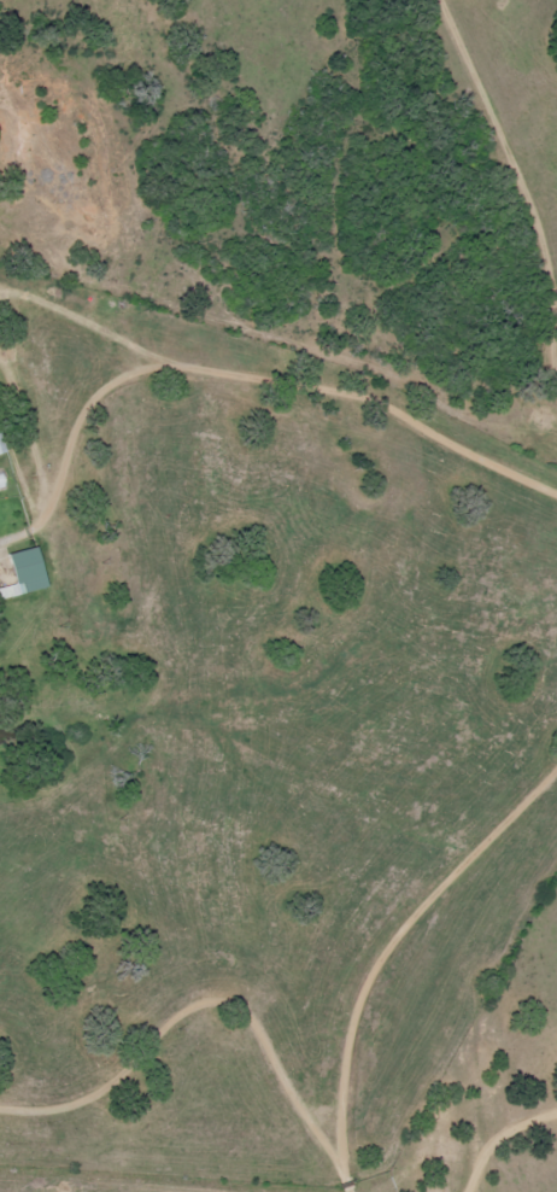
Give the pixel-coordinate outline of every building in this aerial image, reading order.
[(36,546),(7,554),(15,584),(0,588),(0,599),(46,587),(36,546)]
